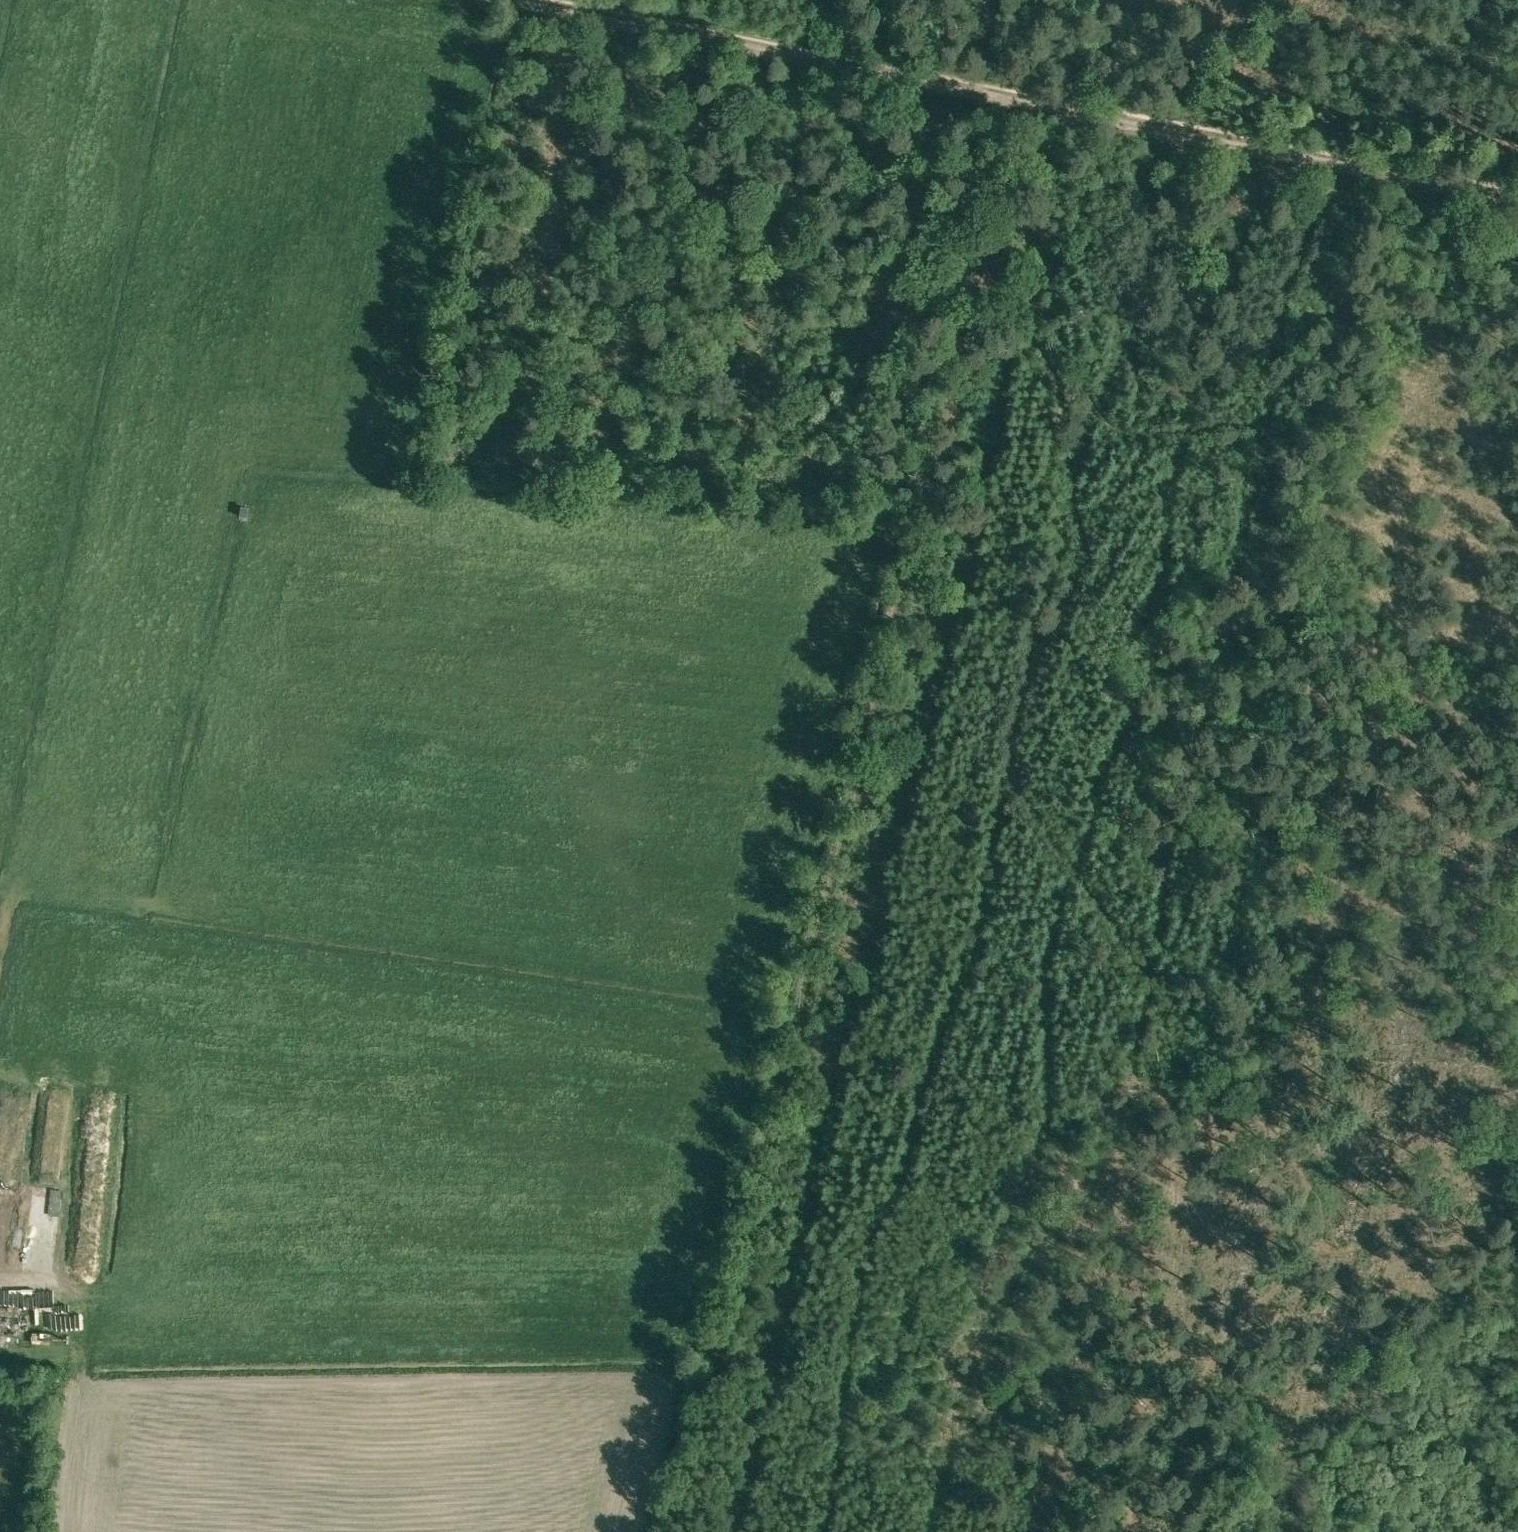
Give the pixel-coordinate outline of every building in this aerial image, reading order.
[(6,1288),(10,1273),(0,1270),(0,1286),(6,1288)]
